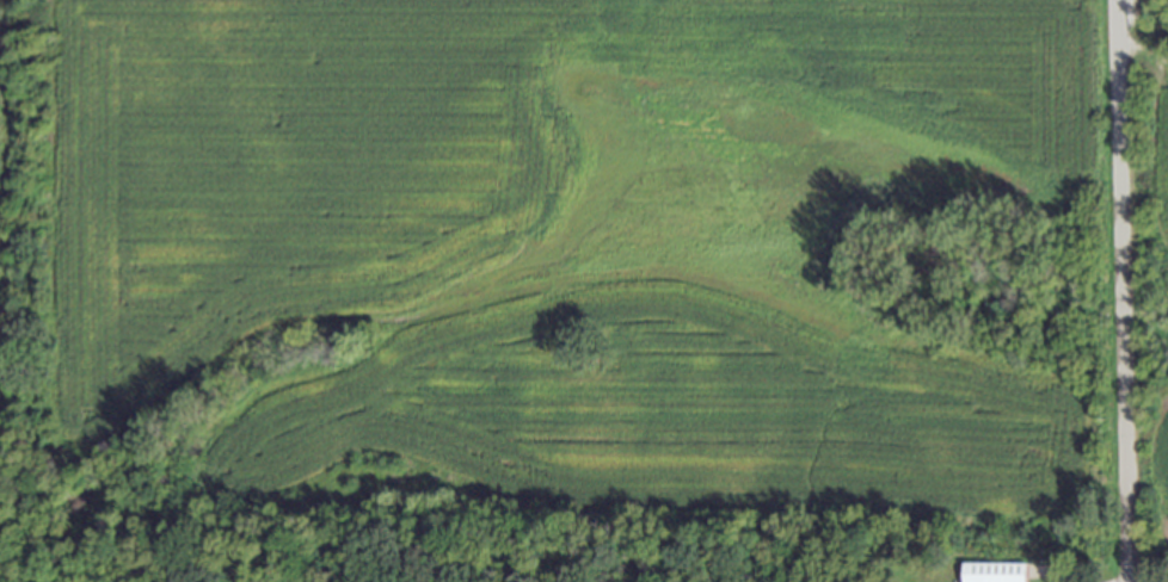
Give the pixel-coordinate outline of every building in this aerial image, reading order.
[(1028,564),(1028,581),(961,581),(961,562),(1028,564)]
